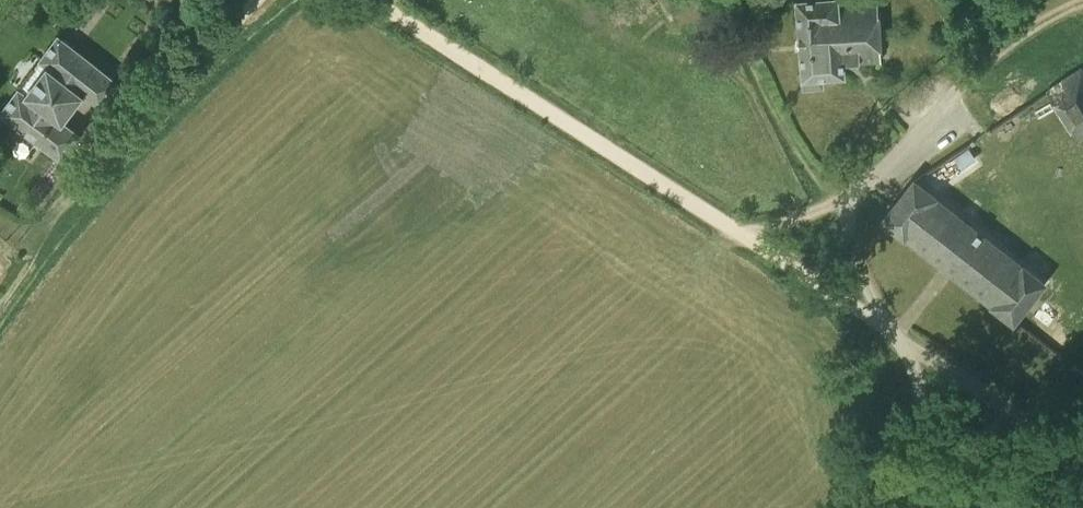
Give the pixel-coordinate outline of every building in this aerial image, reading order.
[(837,0),(796,0),(801,78),(843,75),(843,61),(879,59),(876,4),(838,6),(837,0)] [(100,105),(118,81),(58,34),(40,58),(40,59),(19,88),(18,87),(0,111),(62,157),(80,133),(62,119),(82,92),(100,105)] [(1082,136),(1082,68),(1082,67),(1046,90),(1077,139),(1082,136)] [(979,231),(914,180),(883,220),(1016,323),(1063,261),(996,209),(979,231)]
